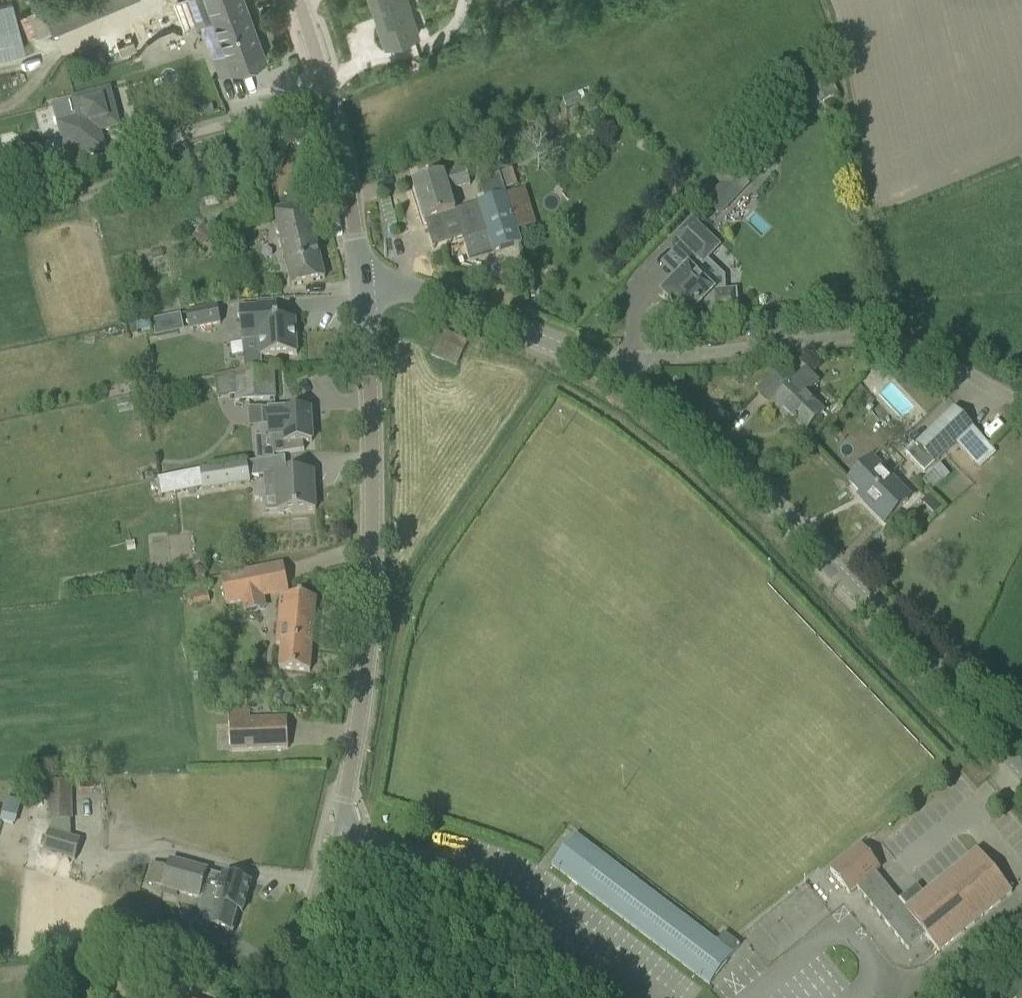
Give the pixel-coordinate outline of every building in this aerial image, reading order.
[(42,11),(51,31),(123,0),(57,0),(41,7),(42,11)] [(197,20),(210,56),(212,55),(219,75),(232,71),(233,71),(265,59),(243,0),(171,0),(180,26),(197,20)] [(380,26),(386,45),(418,35),(407,0),(375,0),(383,25),(380,26)] [(25,13),(34,36),(43,32),(34,10),(25,13)] [(0,16),(0,56),(23,50),(13,13),(0,16)] [(72,97),(72,98),(54,103),(59,121),(58,121),(68,160),(107,149),(101,130),(121,125),(110,86),(72,97)] [(562,100),(566,110),(585,102),(581,92),(562,100)] [(437,247),(432,248),(433,249),(487,232),(493,252),(521,243),(499,175),(478,181),(485,202),(455,212),(448,192),(470,185),(465,170),(444,177),(443,174),(412,184),(424,223),(425,222),(429,221),(437,247)] [(705,202),(720,216),(749,186),(734,172),(705,202)] [(273,211),(291,287),(305,284),(324,279),(306,203),(273,211)] [(662,295),(671,304),(687,319),(702,304),(708,310),(716,310),(716,314),(736,312),(734,291),(721,292),(720,285),(718,285),(717,281),(713,277),(709,275),(700,266),(701,265),(703,266),(720,247),(693,221),(676,238),(683,244),(675,252),(684,261),(684,266),(674,276),(677,280),(662,295)] [(203,246),(215,234),(204,224),(193,236),(203,246)] [(257,308),(239,309),(241,343),(259,342),(260,357),(296,355),(294,321),(283,322),(282,319),(278,319),(277,304),(257,306),(257,308)] [(186,315),(189,330),(220,324),(217,308),(186,315)] [(179,316),(152,322),(155,334),(182,328),(179,316)] [(438,341),(463,352),(467,343),(442,332),(438,341)] [(260,357),(243,358),(244,371),(250,370),(261,370),(260,357)] [(219,401),(276,395),(273,369),(217,375),(219,401)] [(756,392),(769,403),(794,377),(787,370),(773,374),(756,392)] [(823,414),(805,397),(818,383),(806,371),(772,406),(791,425),(794,422),(805,433),(823,414)] [(267,424),(260,424),(260,439),(272,438),(273,454),(273,455),(273,456),(304,451),(304,450),(303,450),(303,443),(312,442),(310,411),(299,411),(299,407),(267,409),(267,424)] [(917,444),(915,446),(932,465),(934,463),(955,444),(972,462),(988,447),(953,410),(917,444)] [(849,482),(887,521),(908,500),(889,480),(898,471),(879,452),(849,482)] [(199,471),(157,480),(161,498),(202,489),(203,491),(250,484),(247,464),(199,471)] [(315,511),(313,473),(275,475),(275,476),(263,476),(264,489),(268,489),(268,499),(276,498),(277,513),(315,511)] [(283,566),(220,579),(226,606),(262,599),(261,595),(288,589),(283,566)] [(191,573),(190,579),(193,584),(199,585),(205,581),(206,575),(202,570),(196,569),(191,573)] [(281,646),(279,670),(309,673),(316,600),(280,596),(278,628),(276,646),(281,646)] [(287,718),(229,720),(231,752),(288,749),(287,718)] [(46,785),(48,821),(73,820),(71,784),(46,785)] [(43,853),(75,862),(81,841),(48,833),(43,853)] [(575,836),(552,867),(570,881),(577,886),(709,986),(717,976),(732,955),(736,951),(740,945),(724,933),(716,943),(575,836)] [(875,873),(880,869),(861,846),(830,871),(849,894),(856,888),(908,951),(925,936),(939,952),(1012,893),(977,851),(905,910),(875,873)] [(242,913),(250,884),(224,876),(223,877),(207,873),(207,872),(170,861),(162,889),(200,899),(200,898),(202,898),(201,902),(207,903),(203,915),(212,918),(209,927),(233,934),(239,912),(242,913)]
